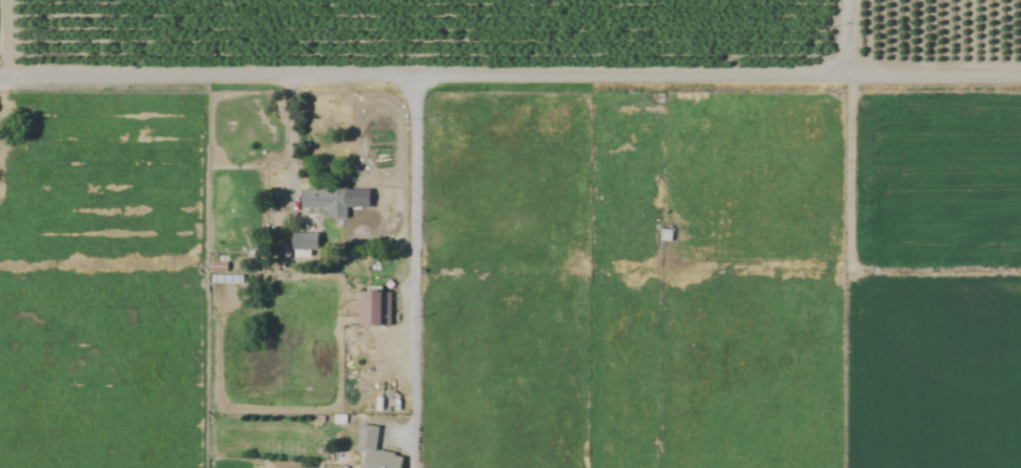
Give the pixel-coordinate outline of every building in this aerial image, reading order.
[(346,189),(300,189),(300,210),(326,210),(326,220),(346,220),(346,189)] [(390,293),(359,293),(359,326),(390,326),(390,293)] [(402,456),(375,453),(377,428),(359,426),(356,452),(364,453),(362,467),(400,467),(402,456)]
